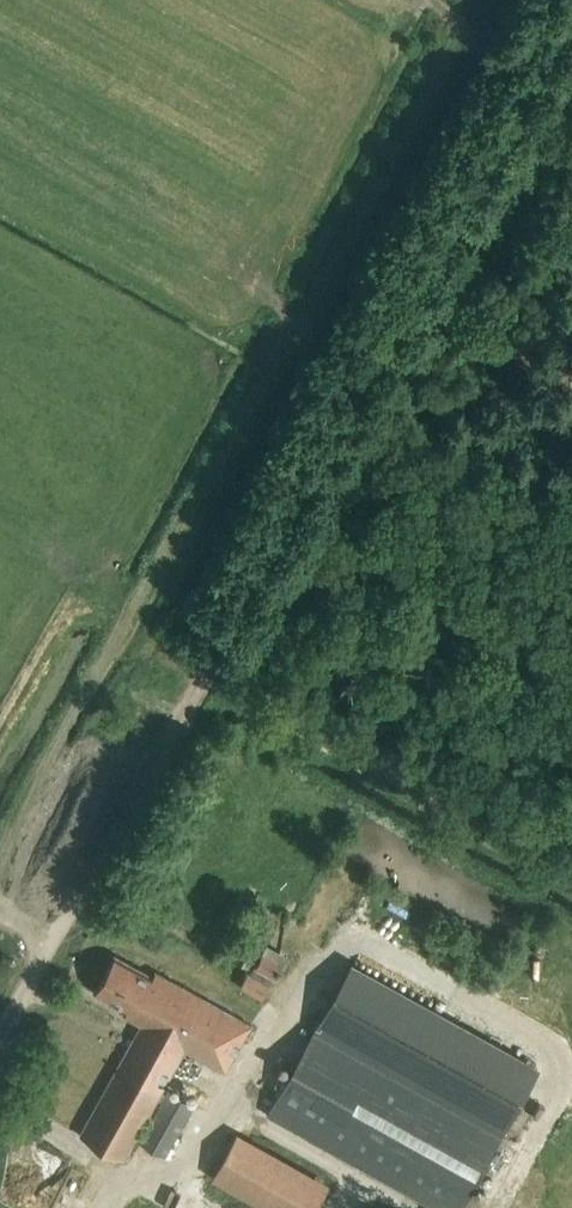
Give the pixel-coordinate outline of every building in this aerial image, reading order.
[(278,981),(290,957),(267,945),(254,969),(278,981)] [(225,1072),(251,1026),(156,972),(151,979),(113,958),(96,994),(129,1011),(126,1016),(142,1025),(80,1137),(124,1160),(158,1099),(162,1101),(141,1141),(167,1155),(193,1104),(168,1090),(166,1094),(162,1091),(185,1050),(225,1072)] [(509,1125),(539,1071),(350,966),(320,1021),(267,1115),(433,1207),(462,1207),(509,1125)] [(262,1000),(270,986),(249,973),(240,988),(262,1000)] [(266,1207),(315,1207),(328,1184),(235,1133),(211,1178),(266,1207)]
